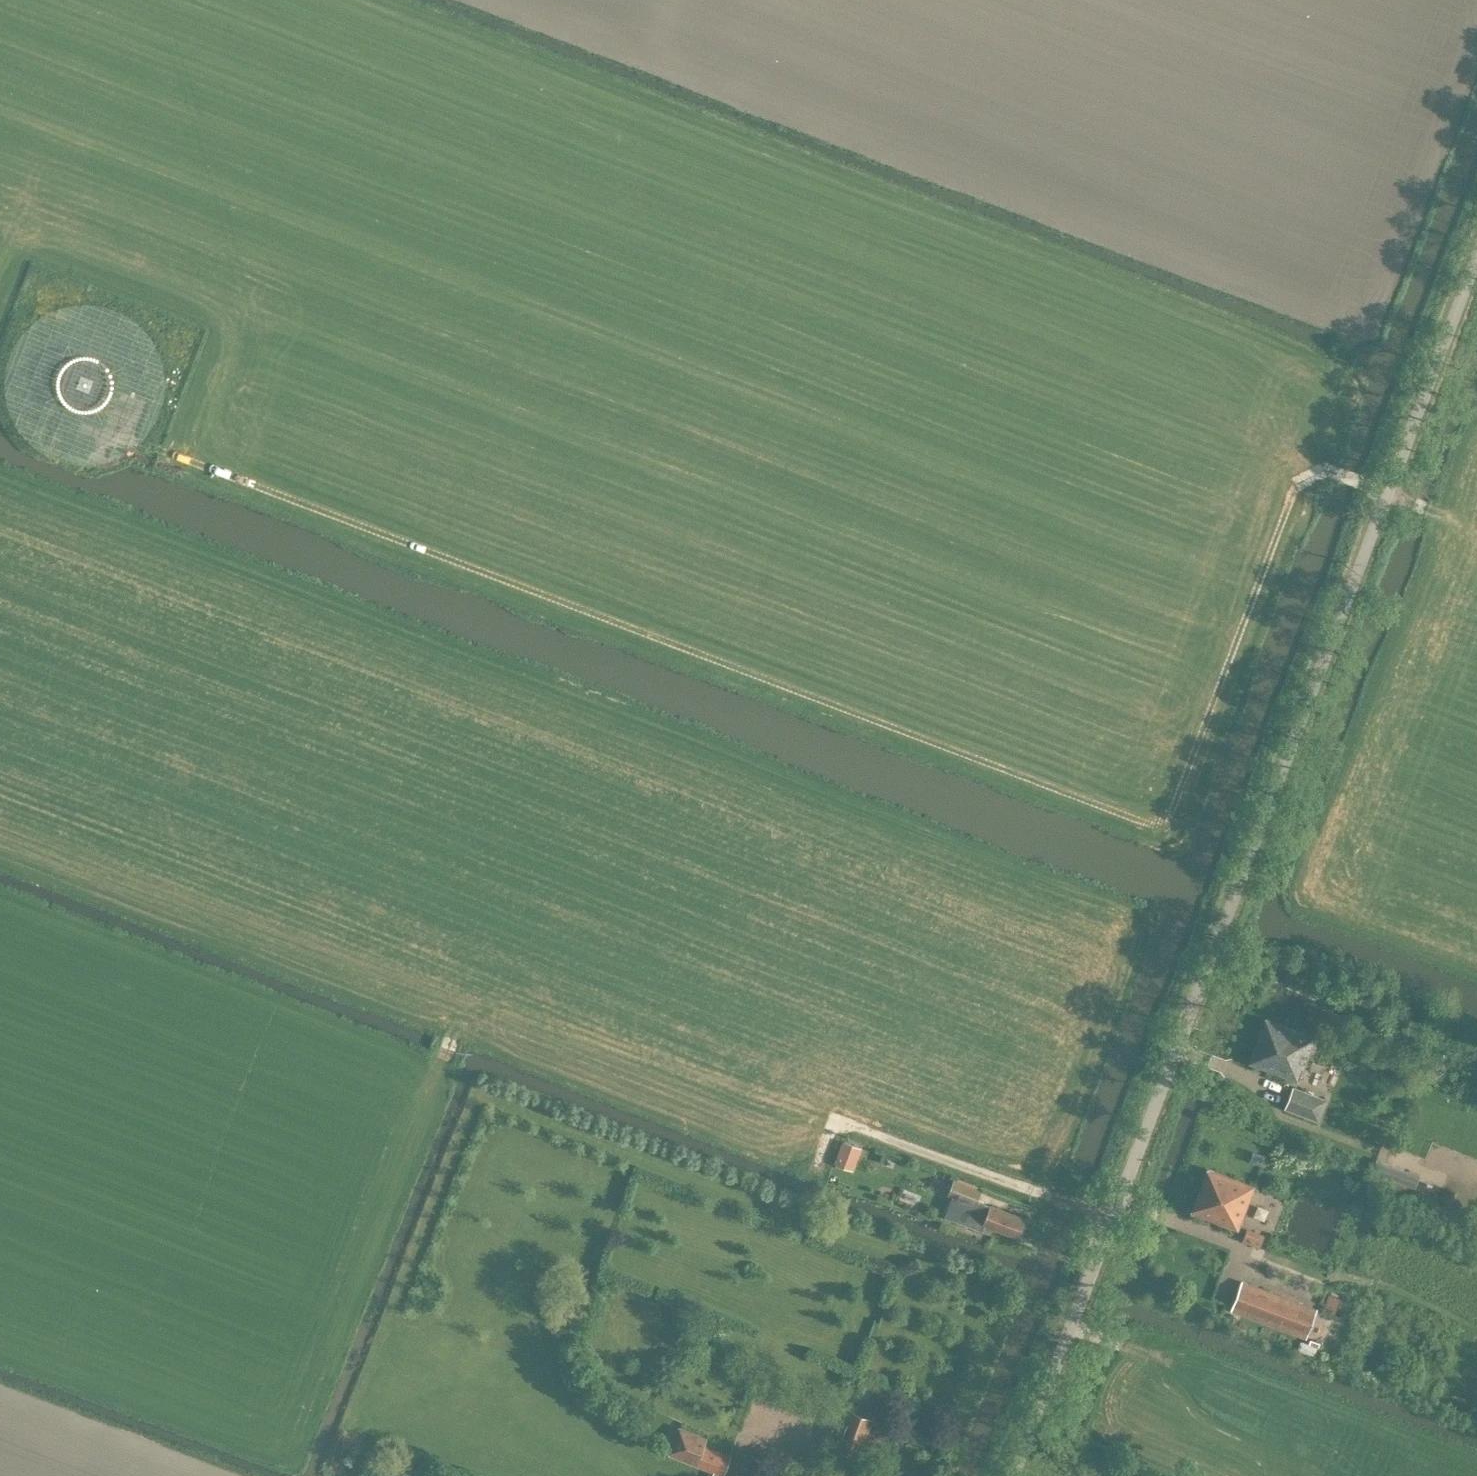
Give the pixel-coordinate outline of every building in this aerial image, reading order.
[(40,322),(28,332),(18,347),(11,364),(9,382),(10,401),(16,418),(25,434),(38,447),(53,457),(70,463),(89,465),(107,463),(124,458),(140,448),(152,435),(162,419),(167,405),(170,390),(169,374),(166,359),(159,345),(150,333),(139,322),(127,314),(112,308),(97,305),(82,305),(67,308),(53,314),(40,322)] [(1266,1020),(1250,1064),(1299,1082),(1315,1038),(1266,1020)] [(1295,1090),(1285,1108),(1318,1121),(1325,1101),(1295,1090)] [(844,1141),(841,1151),(856,1156),(860,1147),(844,1141)] [(1376,1159),(1368,1181),(1411,1197),(1420,1175),(1376,1159)] [(1208,1169),(1192,1212),(1238,1229),(1254,1187),(1208,1169)] [(952,1185),(949,1195),(965,1201),(974,1205),(976,1200),(980,1190),(954,1180),(952,1185)] [(965,1201),(957,1221),(982,1230),(984,1224),(1017,1237),(1024,1218),(991,1205),(990,1206),(976,1200),(974,1205),(965,1201)] [(1241,1281),(1231,1310),(1306,1338),(1317,1309),(1241,1281)] [(834,1448),(860,1458),(874,1420),(849,1410),(834,1448)] [(723,1475),(730,1456),(703,1446),(706,1440),(678,1430),(669,1456),(723,1475)]
